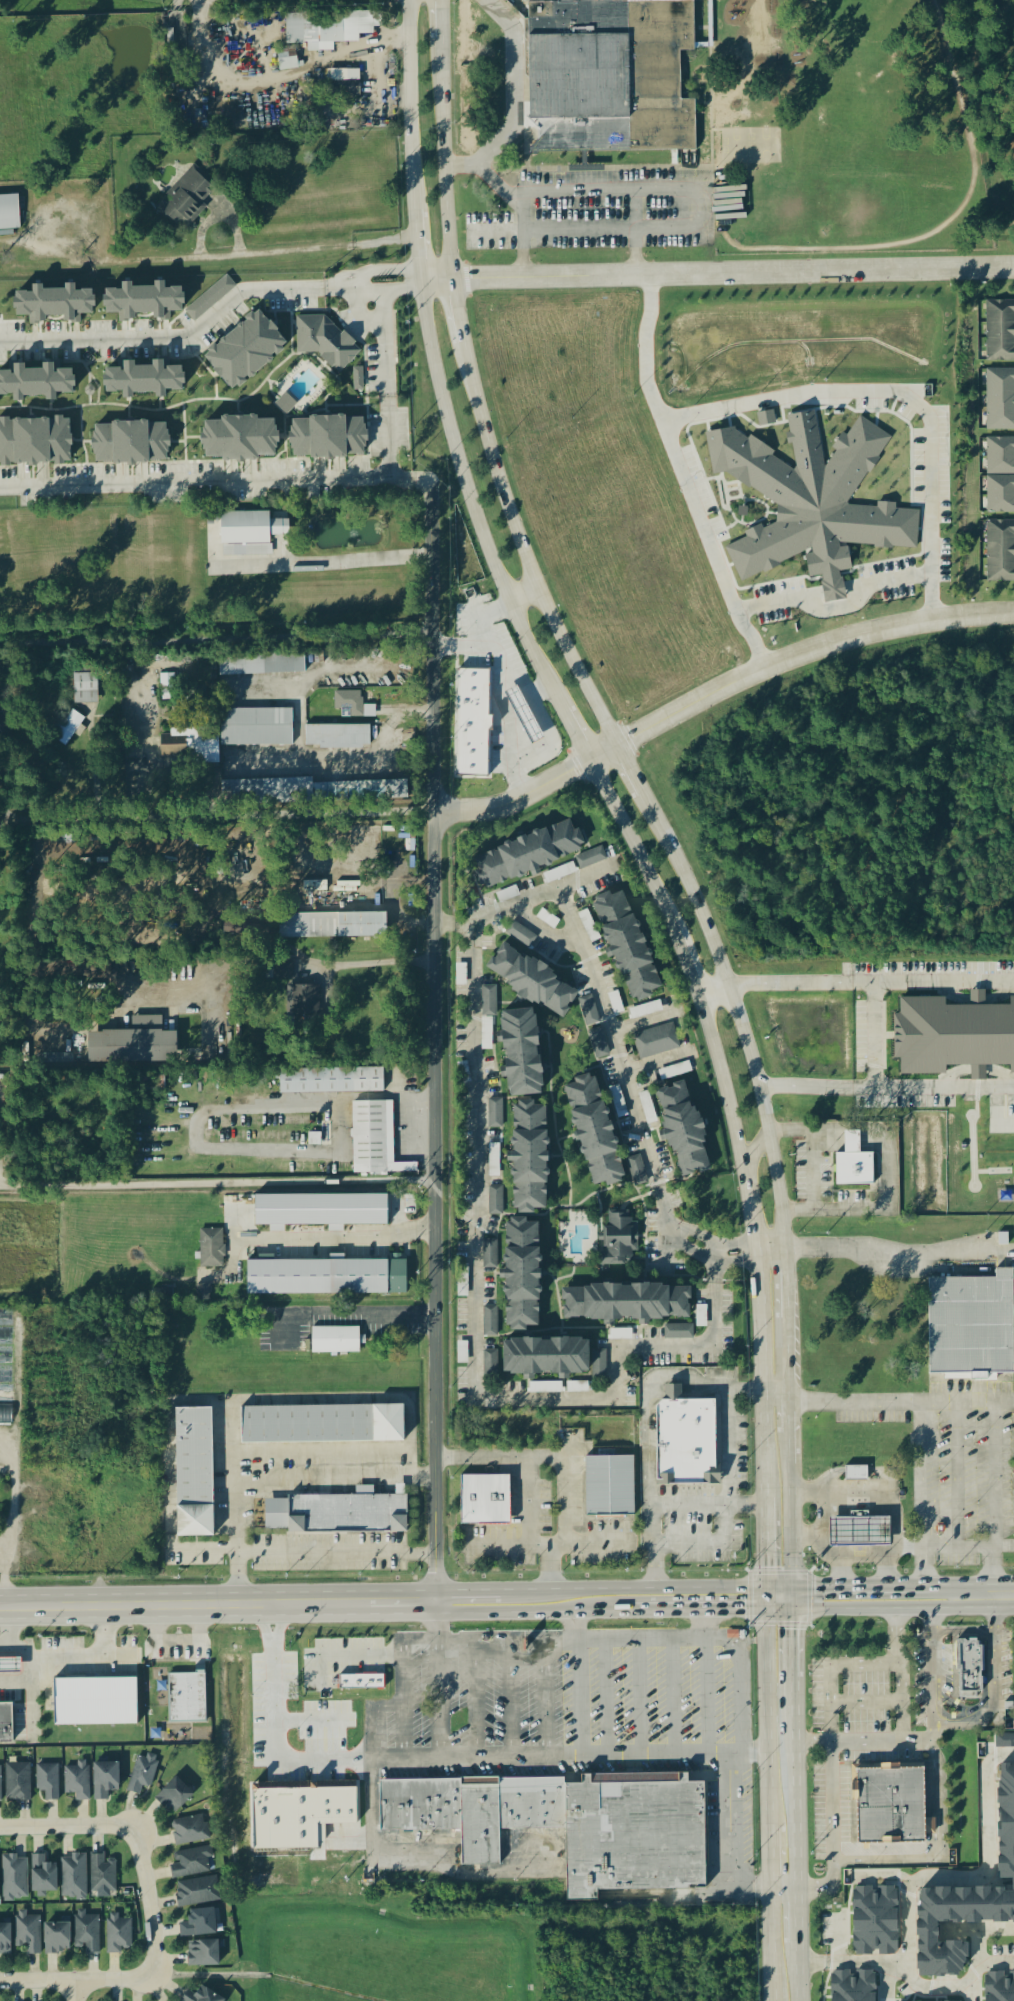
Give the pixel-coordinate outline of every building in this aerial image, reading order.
[(524,1),(695,0),(695,51),(677,51),(677,102),(695,102),(695,153),(525,154),(524,1)] [(287,15),(288,45),(310,44),(310,52),(336,52),(336,43),(361,43),(361,35),(376,35),(376,28),(385,27),(385,13),(287,15)] [(280,53),(281,71),(300,70),(299,52),(280,53)] [(362,70),(332,70),(332,81),(362,81),(362,70)] [(161,204),(188,228),(208,204),(206,202),(218,189),(194,168),(161,204)] [(23,230),(21,196),(0,196),(0,231),(23,230)] [(192,305),(192,295),(186,288),(172,289),(172,282),(161,282),(161,287),(141,288),(137,283),(128,283),(128,289),(110,290),(112,314),(120,314),(121,323),(130,323),(132,321),(141,320),(141,315),(160,314),(160,321),(167,321),(177,313),(187,312),(195,322),(239,288),(229,276),(192,305)] [(31,327),(44,323),(52,323),(53,317),(69,317),(71,324),(83,324),(83,315),(101,315),(101,301),(98,290),(88,290),(82,292),(82,284),(71,284),(71,290),(50,290),(49,285),(38,285),(38,293),(21,293),(21,309),(24,317),(31,317),(31,327)] [(986,302),(986,362),(1013,362),(1013,302),(986,302)] [(289,314),(271,316),(267,312),(257,313),(252,318),(252,324),(245,324),(224,347),(210,348),(211,358),(219,365),(219,371),(238,388),(248,387),(256,379),(261,378),(283,355),(293,354),(289,314)] [(299,318),(299,355),(323,354),(323,361),(332,361),(332,368),(360,368),(359,335),(338,335),(338,317),(299,318)] [(111,393),(129,393),(129,399),(140,399),(139,394),(163,394),(163,398),(173,398),(172,391),(190,391),(190,368),(170,368),(170,361),(158,361),(158,367),(141,367),(141,362),(128,362),(128,369),(111,369),(111,393)] [(29,403),(30,397),(53,397),(53,402),(62,402),(63,394),(80,395),(80,371),(60,370),(61,364),(49,364),(49,370),(32,370),(32,365),(20,365),(19,373),(3,372),(3,380),(0,380),(0,390),(2,390),(2,396),(20,397),(20,402),(29,403)] [(365,368),(355,368),(355,391),(366,391),(365,368)] [(1013,431),(1013,370),(989,370),(988,430),(1013,431)] [(278,405),(289,415),(299,403),(288,393),(278,405)] [(758,415),(761,428),(779,424),(776,411),(758,415)] [(707,434),(737,428),(739,432),(796,471),(798,466),(789,417),(816,413),(825,463),(828,467),(861,417),(892,441),(850,503),(850,506),(921,512),(918,549),(842,544),(842,549),(849,548),(854,571),(812,578),(809,556),(815,555),(813,548),(743,582),(727,548),(778,524),(778,505),(729,472),(715,474),(707,434)] [(210,459),(229,458),(229,461),(285,460),(284,420),(263,421),(263,416),(227,417),(228,421),(209,422),(210,459)] [(296,459),(371,457),(370,417),(295,419),(296,459)] [(75,418),(0,421),(0,466),(76,464),(75,418)] [(98,464),(173,462),(172,422),(97,424),(98,464)] [(989,476),(1013,475),(1013,438),(988,439),(989,476)] [(989,477),(989,514),(1013,513),(1013,477),(989,477)] [(274,556),(274,537),(293,536),(292,520),(273,521),(272,512),(223,514),(224,557),(274,556)] [(986,583),(1013,583),(1013,521),(986,521),(986,583)] [(308,675),(308,655),(221,658),(222,677),(308,675)] [(493,778),(494,733),(499,733),(499,718),(494,718),(495,672),(460,671),(459,777),(493,778)] [(100,705),(99,674),(73,674),(74,705),(100,705)] [(176,675),(161,675),(162,689),(176,688),(176,675)] [(377,718),(377,706),(364,706),(364,692),(335,692),(335,711),(343,711),(343,719),(377,718)] [(296,710),(224,711),(224,747),(296,747),(296,710)] [(307,726),(307,747),(322,747),(322,749),(372,750),(372,727),(307,726)] [(221,765),(221,729),(171,729),(171,738),(163,738),(164,756),(191,756),(191,765),(221,765)] [(410,782),(317,784),(316,780),(224,782),(225,806),(411,802),(410,782)] [(585,850),(573,821),(568,824),(567,820),(472,859),(485,891),(585,850)] [(609,859),(604,846),(576,857),(581,870),(609,859)] [(592,900),(628,1003),(660,992),(624,889),(592,900)] [(393,937),(392,912),(281,915),(282,939),(393,937)] [(535,946),(540,934),(514,923),(509,934),(535,946)] [(485,967),(558,1021),(577,996),(505,941),(485,967)] [(287,1016),(320,1017),(321,986),(288,985),(287,1016)] [(498,986),(483,986),(483,1016),(498,1016),(498,986)] [(904,1014),(897,1014),(898,1059),(905,1058),(905,1075),(950,1074),(950,1066),(974,1065),(974,1080),(982,1080),(982,1066),(1013,1065),(1013,1005),(989,1005),(989,990),(974,991),(974,1005),(950,1005),(950,997),(904,998),(904,1014)] [(597,1022),(591,996),(579,999),(585,1025),(597,1022)] [(505,1097),(539,1096),(536,1010),(500,1012),(505,1097)] [(91,1063),(181,1061),(181,1030),(165,1030),(165,1016),(134,1016),(134,1030),(91,1031),(91,1063)] [(632,1035),(639,1060),(679,1048),(672,1023),(632,1035)] [(598,1059),(612,1055),(603,1027),(590,1032),(598,1059)] [(690,1071),(687,1063),(671,1068),(672,1072),(668,1074),(669,1078),(690,1071)] [(387,1093),(387,1069),(282,1070),(283,1094),(387,1093)] [(595,1073),(571,1079),(573,1084),(564,1086),(590,1189),(623,1181),(595,1073)] [(708,1172),(689,1082),(657,1089),(675,1179),(708,1172)] [(489,1100),(489,1128),(501,1128),(501,1100),(489,1100)] [(395,1101),(354,1102),(354,1129),(353,1129),(354,1175),(421,1173),(420,1163),(397,1164),(395,1101)] [(545,1210),(546,1104),(512,1104),(511,1214),(533,1214),(533,1210),(545,1210)] [(872,1154),(859,1154),(859,1150),(859,1143),(859,1137),(859,1131),(844,1131),(844,1137),(844,1143),(844,1150),(844,1154),(834,1154),(834,1186),(872,1186),(872,1154)] [(647,1184),(640,1155),(627,1159),(634,1187),(647,1184)] [(504,1186),(490,1186),(491,1215),(505,1215),(504,1186)] [(259,1195),(259,1225),(344,1225),(392,1225),(392,1195),(259,1195)] [(599,1267),(635,1267),(635,1211),(607,1211),(607,1228),(599,1228),(599,1267)] [(538,1220),(505,1220),(504,1330),(537,1330),(538,1220)] [(202,1268),(226,1268),(225,1229),(201,1230),(202,1268)] [(499,1240),(485,1240),(485,1269),(500,1269),(499,1240)] [(411,1294),(410,1259),(251,1261),(251,1295),(411,1294)] [(994,1279),(928,1279),(928,1376),(1012,1376),(1012,1270),(994,1270),(994,1279)] [(213,1285),(198,1285),(198,1300),(213,1300),(213,1285)] [(561,1321),(689,1321),(689,1287),(561,1287),(561,1321)] [(485,1336),(499,1336),(499,1307),(485,1307),(485,1336)] [(312,1328),(313,1354),(362,1353),(362,1327),(312,1328)] [(692,1327),(665,1327),(665,1339),(692,1339),(692,1327)] [(502,1340),(501,1377),(588,1377),(588,1340),(502,1340)] [(14,1347),(0,1347),(0,1362),(14,1362),(14,1347)] [(605,1351),(591,1351),(591,1379),(605,1379),(605,1351)] [(14,1423),(14,1385),(14,1367),(0,1367),(0,1423),(14,1423)] [(655,1486),(717,1487),(718,1401),(680,1401),(680,1387),(665,1387),(664,1401),(657,1401),(655,1486)] [(241,1407),(241,1444),(402,1443),(402,1407),(241,1407)] [(212,1538),(210,1409),(174,1409),(176,1538),(212,1538)] [(590,1517),(639,1516),(638,1456),(588,1457),(590,1517)] [(845,1481),(866,1481),(866,1467),(845,1467),(845,1481)] [(460,1526),(508,1526),(508,1476),(460,1476),(460,1526)] [(406,1533),(405,1486),(395,1486),(395,1496),(372,1496),(372,1488),(355,1488),(355,1497),(264,1498),(264,1534),(406,1533)] [(829,1547),(889,1546),(889,1519),(828,1519),(829,1547)] [(955,1699),(983,1699),(983,1640),(955,1640),(955,1699)] [(25,1673),(25,1659),(0,1659),(0,1673),(25,1673)] [(204,1723),(204,1674),(168,1674),(168,1723),(204,1723)] [(343,1691),(387,1689),(387,1674),(342,1676),(343,1691)] [(141,1725),(141,1679),(56,1680),(56,1727),(141,1725)] [(17,1744),(17,1704),(0,1704),(0,1744),(17,1744)] [(997,1735),(997,1749),(1013,1749),(1013,1735),(997,1735)] [(151,1788),(160,1759),(139,1753),(128,1792),(141,1795),(144,1786),(151,1788)] [(64,1793),(75,1793),(75,1800),(89,1800),(89,1762),(77,1762),(77,1766),(64,1766),(64,1793)] [(92,1762),(92,1800),(108,1800),(108,1790),(118,1790),(118,1762),(92,1762)] [(5,1764),(5,1800),(30,1800),(30,1764),(5,1764)] [(58,1765),(36,1765),(36,1791),(44,1791),(44,1800),(58,1800),(58,1765)] [(923,1765),(853,1766),(854,1844),(924,1842),(923,1765)] [(704,1889),(703,1782),(687,1782),(687,1773),(580,1774),(580,1783),(563,1783),(563,1777),(379,1780),(380,1832),(461,1830),(462,1866),(499,1865),(498,1830),(565,1829),(566,1901),(596,1901),(596,1891),(704,1889)] [(154,1797),(171,1815),(193,1793),(176,1776),(154,1797)] [(258,1851),(327,1850),(327,1826),(362,1826),(361,1789),(330,1789),(330,1784),(314,1784),(314,1790),(258,1790),(258,1851)] [(173,1844),(207,1842),(206,1817),(171,1820),(173,1844)] [(212,1871),(207,1847),(174,1853),(176,1864),(169,1865),(172,1879),(212,1871)] [(46,1854),(31,1854),(31,1891),(56,1891),(56,1864),(46,1864),(46,1854)] [(61,1898),(86,1898),(86,1854),(61,1854),(61,1898)] [(104,1854),(90,1854),(90,1892),(115,1891),(115,1860),(104,1860),(104,1854)] [(2,1900),(26,1900),(26,1856),(2,1856),(2,1900)] [(175,1882),(178,1907),(219,1902),(216,1877),(175,1882)] [(858,1955),(881,1954),(881,1957),(902,1956),(899,1887),(877,1888),(855,1889),(858,1955)] [(926,1889),(925,1977),(968,1978),(976,1955),(976,1944),(946,1943),(946,1924),(1013,1925),(1013,1890),(926,1889)] [(180,1937),(216,1934),(214,1908),(187,1910),(188,1923),(179,1924),(180,1937)] [(39,1917),(25,1917),(25,1912),(15,1912),(15,1946),(26,1946),(26,1954),(39,1954),(39,1917)] [(85,1954),(99,1954),(99,1913),(74,1913),(74,1944),(85,1944),(85,1954)] [(107,1952),(130,1952),(130,1919),(116,1919),(116,1915),(107,1915),(107,1952)] [(69,1923),(44,1923),(44,1953),(69,1953),(69,1923)] [(9,1955),(9,1924),(0,1924),(0,1955),(9,1955)] [(218,1966),(218,1941),(187,1941),(187,1966),(218,1966)] [(835,2000),(879,2000),(878,1971),(855,1972),(834,1973),(835,2000)] [(989,2000),(1013,2000),(1013,1974),(1009,1974),(989,1974),(989,2000)] [(189,1990),(181,2000),(182,2000),(222,2000),(201,1984),(194,1993),(189,1990)]
